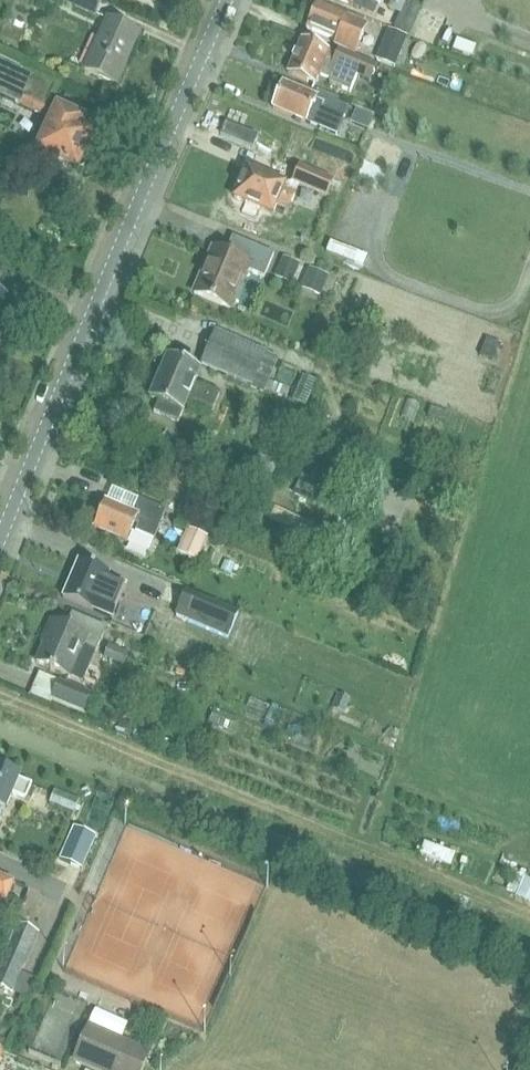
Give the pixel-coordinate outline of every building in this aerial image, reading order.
[(99,0),(65,0),(92,13),(99,0)] [(374,0),(340,0),(377,16),(381,6),(373,2),(374,0)] [(408,35),(421,7),(406,1),(394,29),(408,35)] [(317,5),(307,29),(337,41),(335,47),(354,55),(366,26),(317,5)] [(134,43),(138,35),(106,20),(83,69),(114,84),(130,50),(127,49),(131,42),(134,43)] [(399,58),(408,37),(388,29),(379,49),(399,58)] [(350,93),(357,77),(371,83),(378,67),(358,59),(357,61),(338,52),(336,56),(301,41),(288,73),(315,85),(319,76),(331,81),(330,84),(350,93)] [(91,136),(84,133),(88,125),(46,103),(54,87),(0,59),(0,97),(49,123),(35,150),(27,147),(20,163),(38,172),(41,167),(59,175),(63,165),(74,170),(91,136)] [(342,109),(283,84),(273,108),(318,127),(324,112),(338,118),(342,109)] [(367,129),(372,117),(357,110),(352,122),(367,129)] [(327,198),(334,181),(299,166),(292,184),(327,198)] [(238,199),(248,203),(244,213),(259,219),(264,210),(274,214),(280,201),(292,207),(298,193),(285,188),(287,184),(250,169),(238,199)] [(229,237),(222,253),(210,248),(203,266),(206,267),(201,278),(198,277),(191,294),(228,309),(244,271),(261,278),(271,255),(229,237)] [(326,252),(355,264),(360,253),(330,242),(326,252)] [(301,265),(284,258),(278,275),(294,281),(301,265)] [(304,285),(321,292),(327,275),(311,269),(304,285)] [(0,298),(0,332),(6,320),(5,319),(12,304),(13,305),(13,304),(0,298)] [(208,367),(269,393),(283,360),(222,334),(208,367)] [(486,339),(479,357),(491,361),(498,344),(486,339)] [(212,410),(217,396),(197,387),(203,372),(170,357),(153,397),(162,401),(157,413),(181,423),(191,401),(212,410)] [(261,459),(255,474),(269,480),(275,466),(261,459)] [(311,498),(326,506),(342,474),(328,466),(311,498)] [(172,477),(165,495),(186,504),(194,486),(172,477)] [(161,525),(167,511),(141,500),(135,515),(107,503),(96,529),(129,543),(132,535),(134,536),(135,533),(153,541),(161,525)] [(187,529),(177,554),(197,563),(208,538),(187,529)] [(81,565),(66,599),(116,620),(130,587),(109,579),(110,577),(81,565)] [(187,591),(176,617),(227,639),(238,612),(187,591)] [(72,616),(67,629),(55,625),(38,664),(70,678),(83,646),(97,652),(106,630),(72,616)] [(103,658),(124,667),(130,654),(109,645),(103,658)] [(32,668),(25,687),(43,695),(51,676),(32,668)] [(51,700),(84,714),(92,694),(59,681),(51,700)] [(246,693),(241,703),(258,711),(262,700),(246,693)] [(349,700),(338,695),(332,708),(343,713),(349,700)] [(132,739),(137,729),(122,723),(118,733),(132,739)] [(168,743),(165,752),(175,756),(179,747),(168,743)] [(368,761),(373,749),(359,743),(354,755),(368,761)] [(4,810),(6,811),(13,795),(26,801),(32,788),(18,782),(20,779),(0,771),(0,818),(4,810)] [(45,792),(39,805),(64,816),(70,802),(45,792)] [(76,829),(61,861),(82,870),(96,838),(76,829)] [(446,861),(451,849),(420,837),(415,850),(446,861)] [(505,892),(512,895),(529,902),(529,880),(519,876),(513,874),(505,892)] [(7,904),(15,884),(0,877),(0,901),(7,904)] [(38,936),(19,928),(0,974),(0,988),(13,994),(38,936)] [(94,1069),(145,1069),(151,1055),(130,1045),(127,1051),(89,1034),(77,1062),(94,1069)]
